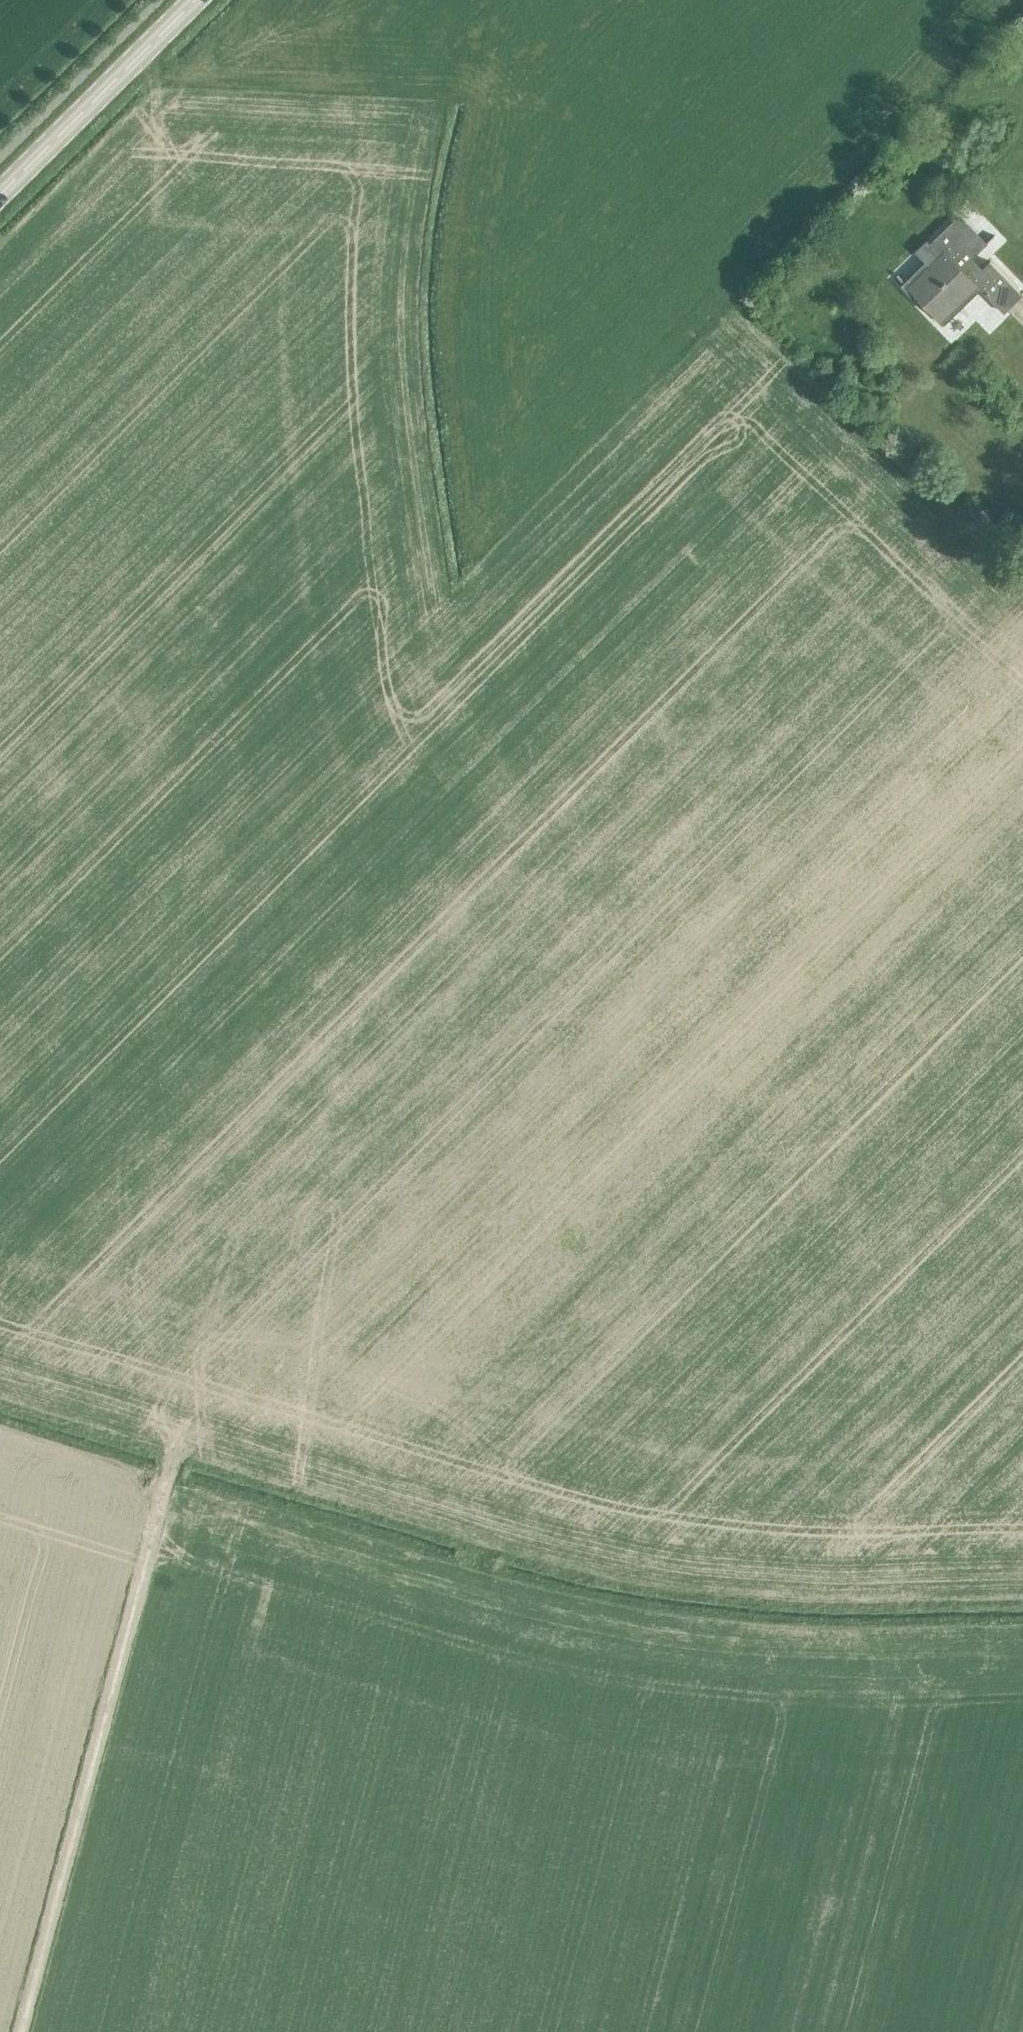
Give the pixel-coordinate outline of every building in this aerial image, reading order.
[(1002,309),(1020,291),(991,261),(980,272),(969,261),(985,245),(957,217),(934,239),(944,250),(908,285),(943,321),(979,285),(1002,309)]
